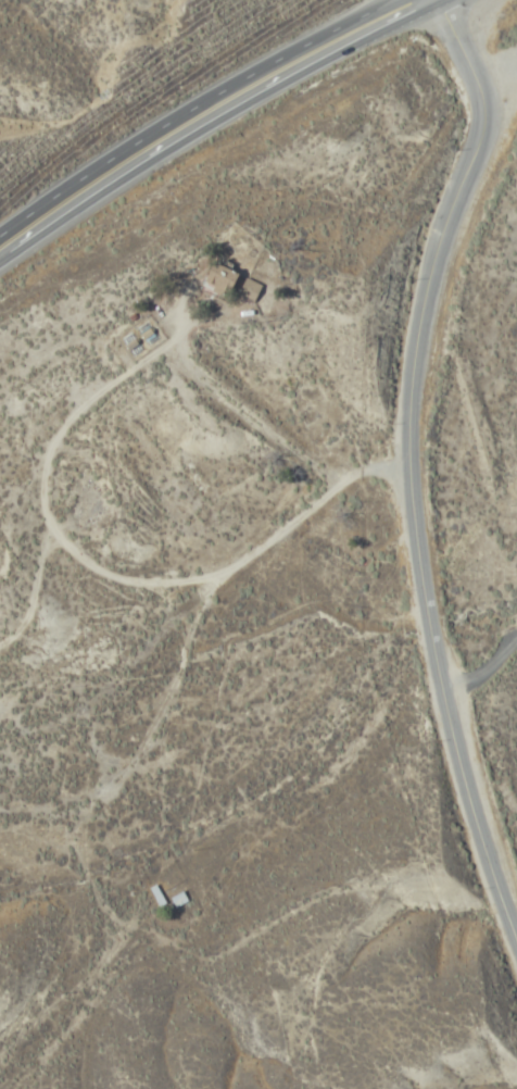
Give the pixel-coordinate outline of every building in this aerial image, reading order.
[(229,296),(241,273),(215,261),(203,284),(229,296)] [(263,286),(247,277),(238,293),(254,302),(263,286)] [(170,900),(175,908),(186,900),(181,892),(170,900)]
